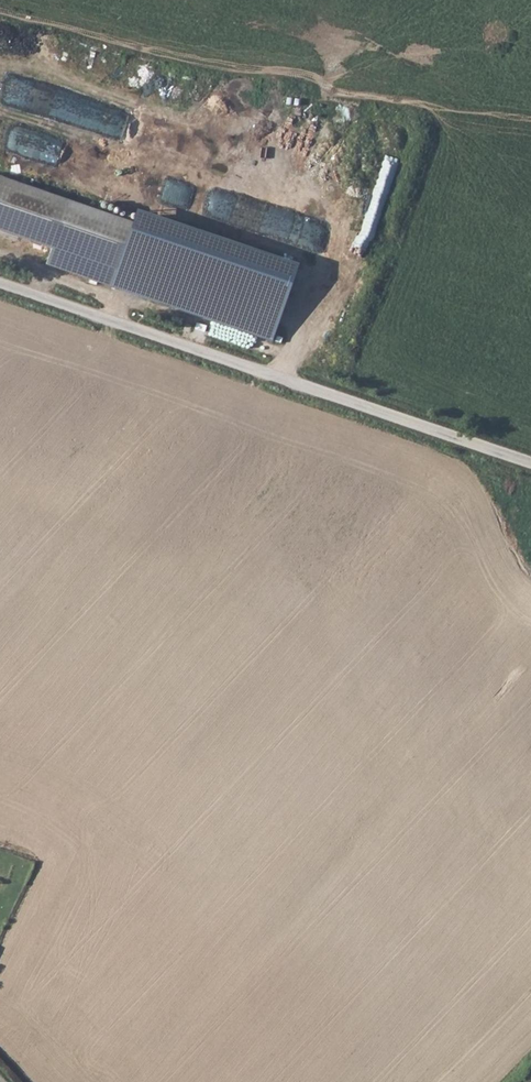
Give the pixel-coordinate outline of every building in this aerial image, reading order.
[(110,137),(139,149),(150,122),(121,110),(110,137)] [(0,178),(0,231),(14,236),(31,189),(0,178)] [(292,193),(295,182),(286,179),(283,191),(292,193)] [(67,202),(31,189),(14,236),(50,249),(44,265),(109,289),(132,226),(67,202)]
